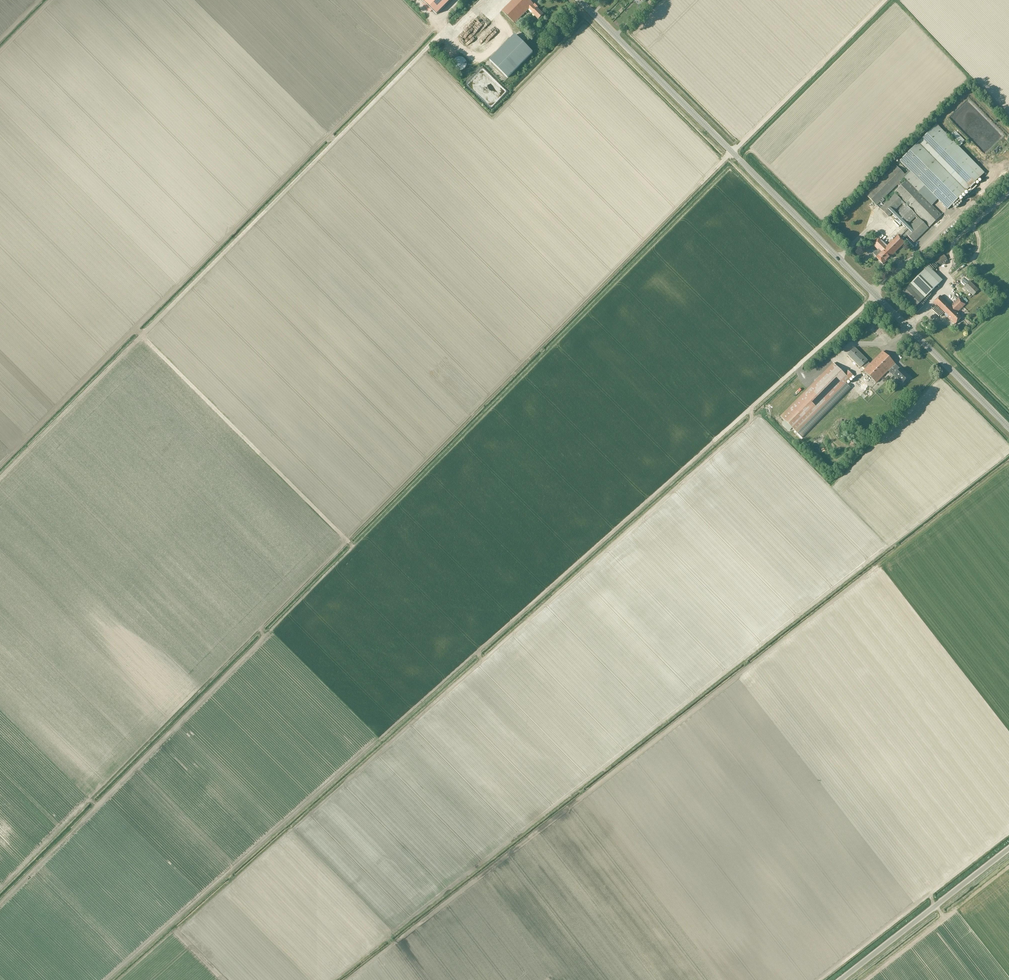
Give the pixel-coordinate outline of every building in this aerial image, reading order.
[(453,0),(422,0),(425,3),(438,16),(453,0)] [(529,0),(502,0),(497,6),(502,11),(514,23),(529,8),(533,12),(532,13),(538,19),(543,15),(537,8),(536,9),(532,5),(533,4),(529,0)] [(508,78),(533,53),(515,35),(490,60),(508,78)] [(465,59),(464,58),(463,58),(463,57),(462,57),(461,57),(460,56),(459,56),(458,57),(457,57),(456,58),(455,58),(454,59),(454,60),(453,60),(453,61),(453,62),(453,63),(453,64),(453,65),(453,66),(454,67),(454,68),(455,69),(456,69),(456,70),(457,70),(458,70),(459,71),(460,71),(461,70),(462,70),(463,70),(464,69),(465,68),(466,67),(466,66),(466,65),(467,65),(467,64),(467,63),(467,62),(466,61),(466,60),(465,59)] [(876,257),(883,264),(904,243),(902,240),(907,235),(914,242),(928,228),(907,206),(908,205),(929,227),(937,219),(942,224),(946,220),(932,205),(938,200),(947,209),(984,173),(936,124),(866,194),(877,205),(880,202),(881,203),(884,200),(883,199),(898,184),(900,186),(894,192),(905,203),(905,204),(895,194),(880,209),(888,217),(901,203),(904,205),(893,216),(904,227),(915,217),(917,219),(899,237),(897,236),(887,246),(879,238),(872,244),(878,250),(873,254),(876,257)] [(938,267),(947,258),(943,254),(934,262),(938,267)] [(910,284),(899,295),(914,309),(939,284),(925,270),(911,285),(910,284)] [(973,296),(979,290),(970,281),(964,287),(973,296)] [(940,296),(933,303),(955,324),(962,317),(957,312),(965,304),(959,298),(950,306),(940,296)] [(854,347),(847,355),(860,368),(861,367),(876,383),(890,368),(894,365),(895,364),(882,351),(870,364),(867,361),(868,360),(854,347)] [(833,363),(780,416),(796,432),(853,375),(848,370),(844,374),(833,363)] [(908,377),(900,369),(894,374),(897,377),(897,378),(900,381),(900,380),(903,383),(908,377)]
